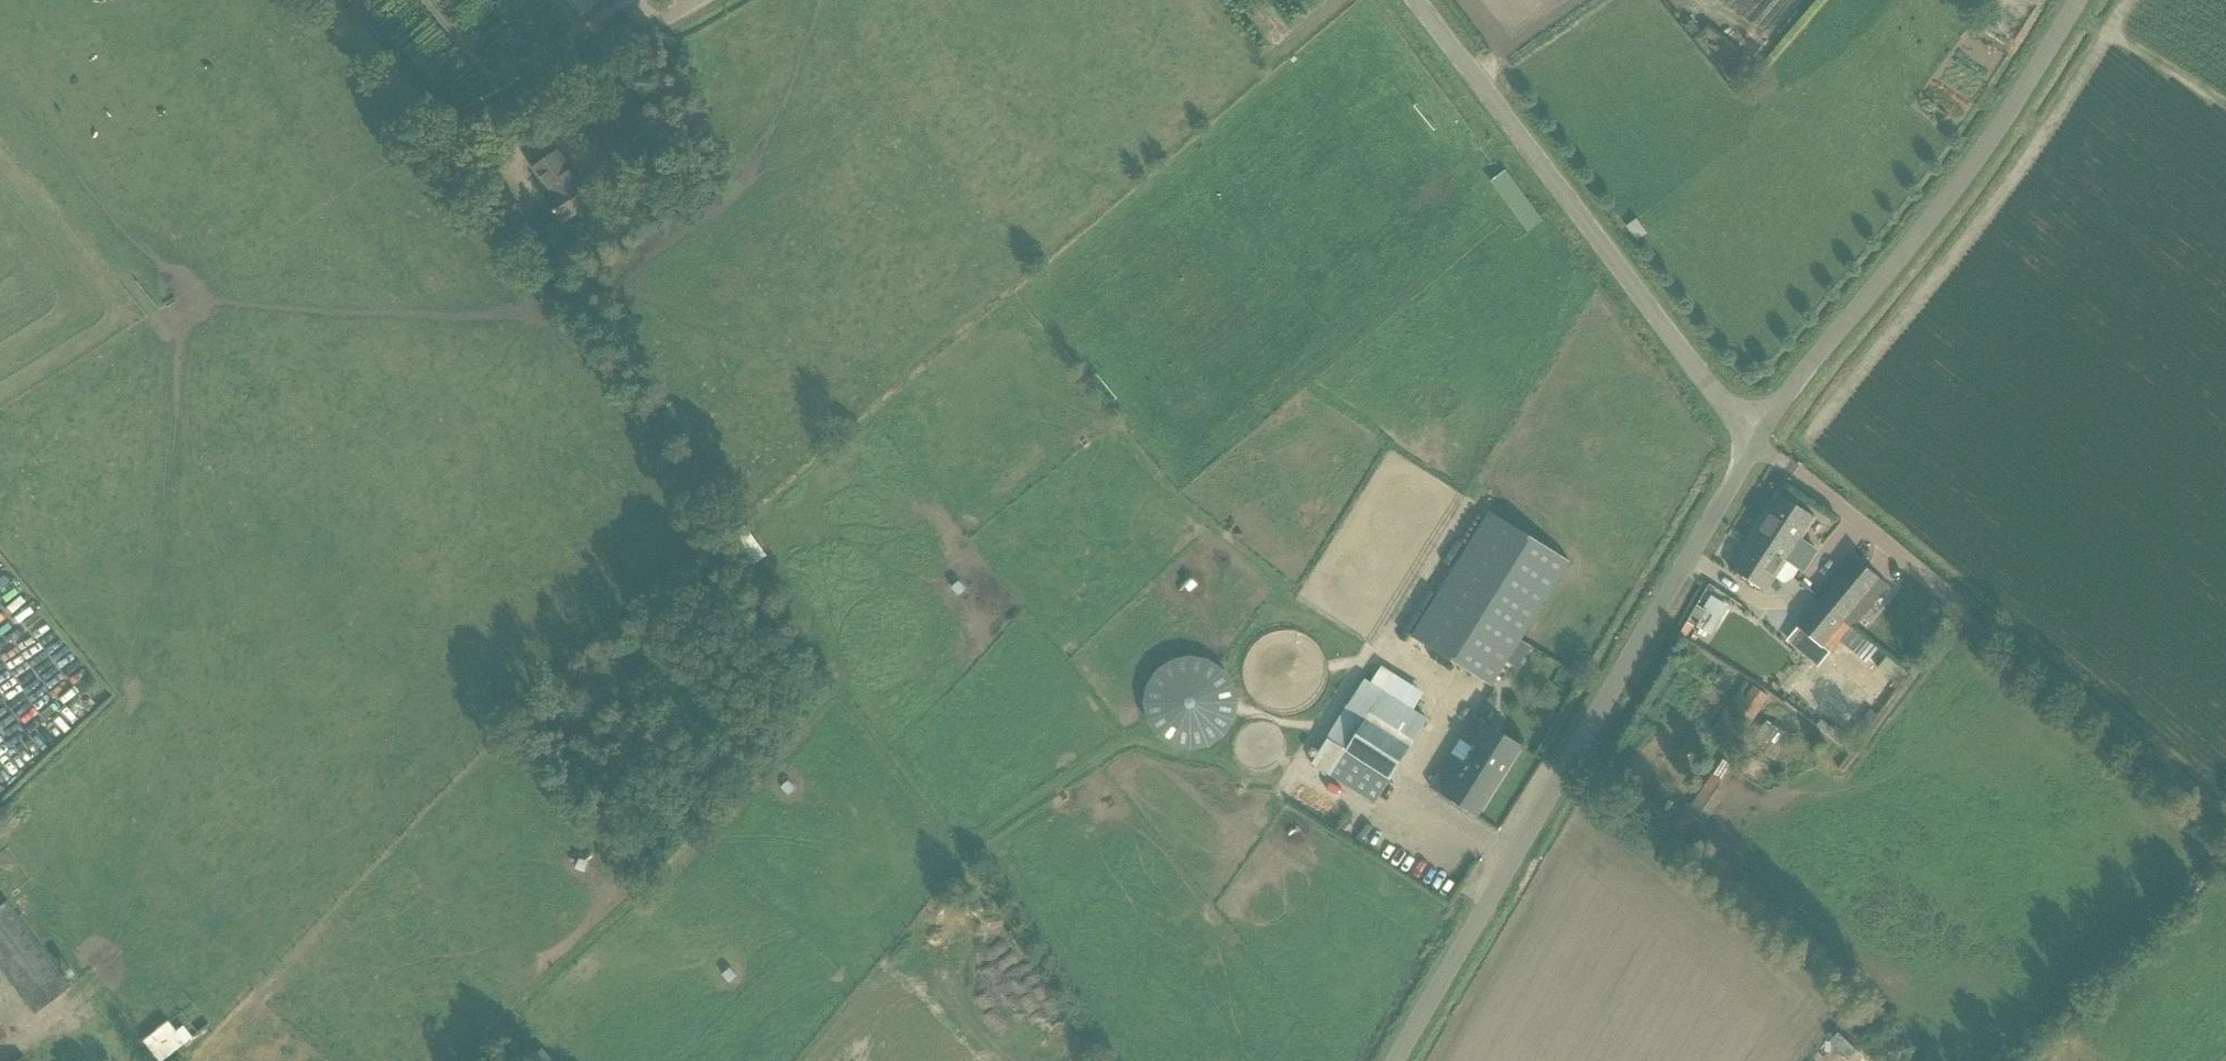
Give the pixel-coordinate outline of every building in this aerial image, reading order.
[(1685,28),(1692,37),(1699,32),(1692,23),(1685,28)] [(592,201),(570,171),(558,152),(538,166),(558,195),(548,201),(562,221),(592,201)] [(1646,222),(1635,229),(1645,244),(1656,238),(1646,222)] [(1750,537),(1788,560),(1816,517),(1797,505),(1779,493),(1750,537)] [(1410,636),(1491,686),(1569,562),(1489,511),(1410,636)] [(1788,560),(1750,537),(1730,569),(1748,580),(1767,593),(1777,577),(1782,581),(1794,577),(1799,569),(1787,561),(1788,560)] [(1852,627),(1851,628),(1853,629),(1890,584),(1857,556),(1820,601),(1852,627)] [(1852,627),(1820,601),(1788,640),(1819,665),(1829,652),(1831,653),(1851,628),(1852,627)] [(1705,610),(1696,625),(1712,635),(1721,620),(1705,610)] [(1146,685),(1142,704),(1146,722),(1157,737),(1172,747),(1191,751),(1209,747),(1224,736),(1234,721),(1238,702),(1234,684),(1223,669),(1208,659),(1189,655),(1171,659),(1156,670),(1146,685)] [(1311,763),(1357,791),(1375,803),(1426,721),(1408,709),(1362,680),(1311,763)] [(1768,696),(1752,686),(1735,709),(1752,721),(1768,696)] [(1522,746),(1475,716),(1430,787),(1477,816),(1522,746)] [(1844,732),(1836,726),(1834,729),(1822,719),(1817,726),(1836,741),(1844,732)] [(1789,736),(1766,720),(1749,743),(1773,760),(1789,736)] [(70,985),(6,900),(0,905),(0,970),(33,1014),(70,985)] [(154,1048),(205,1007),(186,984),(135,1024),(154,1048)] [(529,1058),(532,1060),(549,1060),(539,1049),(529,1058)]
